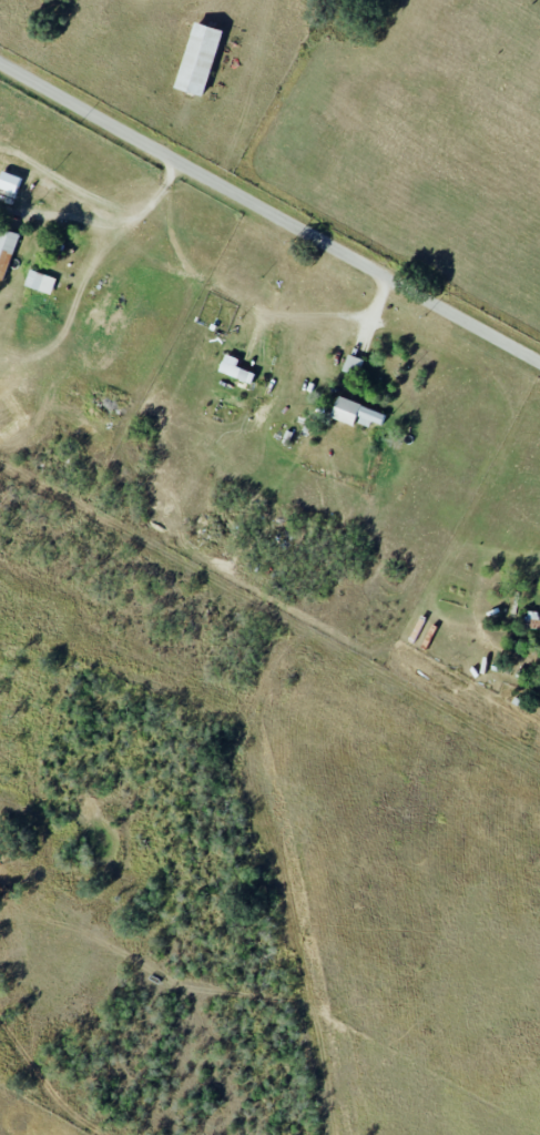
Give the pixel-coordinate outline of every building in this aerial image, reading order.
[(223,30),(194,21),(175,88),(204,96),(223,30)] [(17,193),(22,177),(2,171),(0,176),(0,188),(17,193)] [(21,235),(0,227),(0,281),(3,282),(21,235)] [(25,286),(52,294),(57,278),(30,270),(25,286)] [(240,359),(225,354),(219,371),(251,383),(255,373),(237,366),(240,359)] [(355,425),(356,421),(371,426),(372,421),(384,425),(387,413),(337,397),(331,417),(355,425)]
